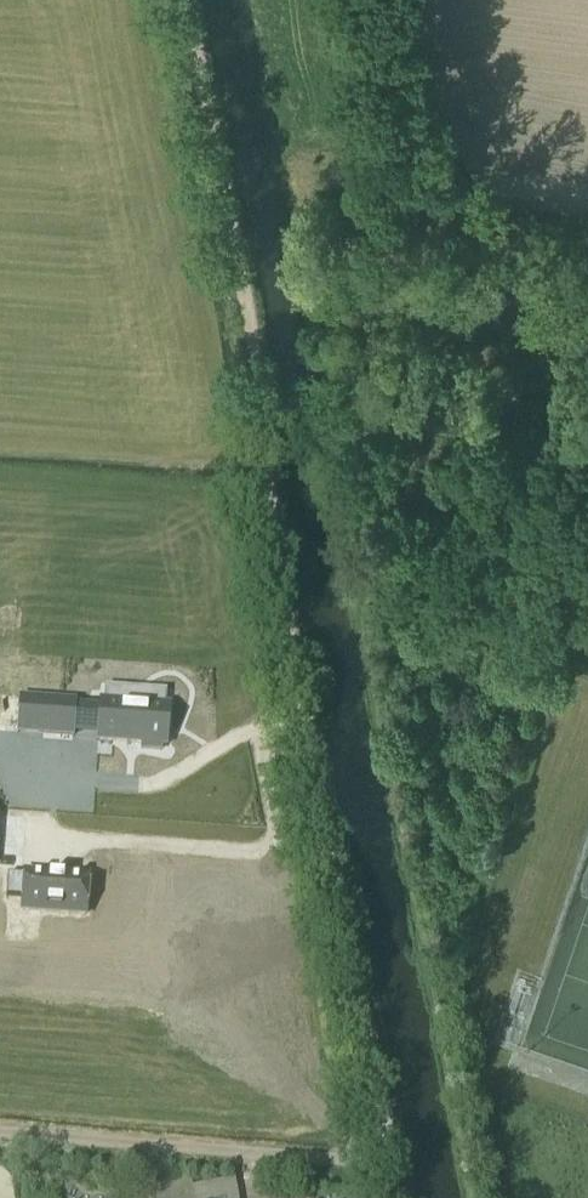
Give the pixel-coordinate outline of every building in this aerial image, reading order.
[(20,700),(18,733),(73,737),(73,734),(75,707),(76,704),(20,700)] [(99,736),(98,742),(142,745),(142,750),(161,751),(161,746),(166,747),(169,708),(166,708),(104,703),(101,703),(101,709),(99,736)] [(8,876),(6,898),(23,900),(22,912),(86,916),(89,879),(25,874),(25,878),(8,876)] [(132,1189),(134,1197),(238,1197),(235,1181),(192,1189),(191,1178),(132,1189)]
